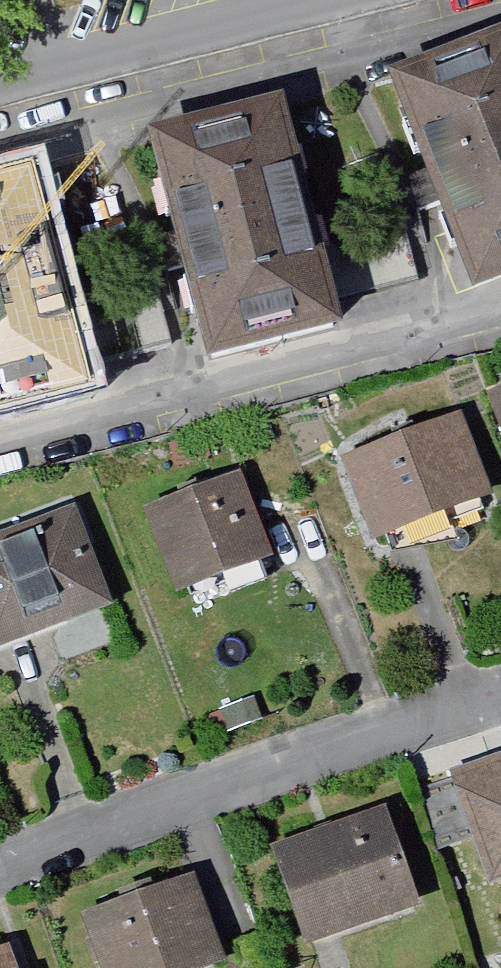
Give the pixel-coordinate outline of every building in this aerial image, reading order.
[(367,85),(442,302),(500,282),(500,45),(499,39),(367,85)] [(257,112),(119,142),(168,363),(306,332),(257,112)] [(0,179),(0,418),(59,404),(6,178),(0,179)] [(500,456),(500,384),(478,391),(500,457),(500,456)] [(446,417),(318,467),(350,550),(479,501),(446,417)] [(219,486),(124,519),(152,601),(247,568),(219,486)] [(0,539),(0,649),(88,616),(52,520),(0,539)] [(443,795),(478,897),(500,890),(500,775),(443,795)] [(373,816),(252,857),(285,955),(407,914),(373,816)] [(60,925),(73,967),(202,967),(177,888),(60,925)]
